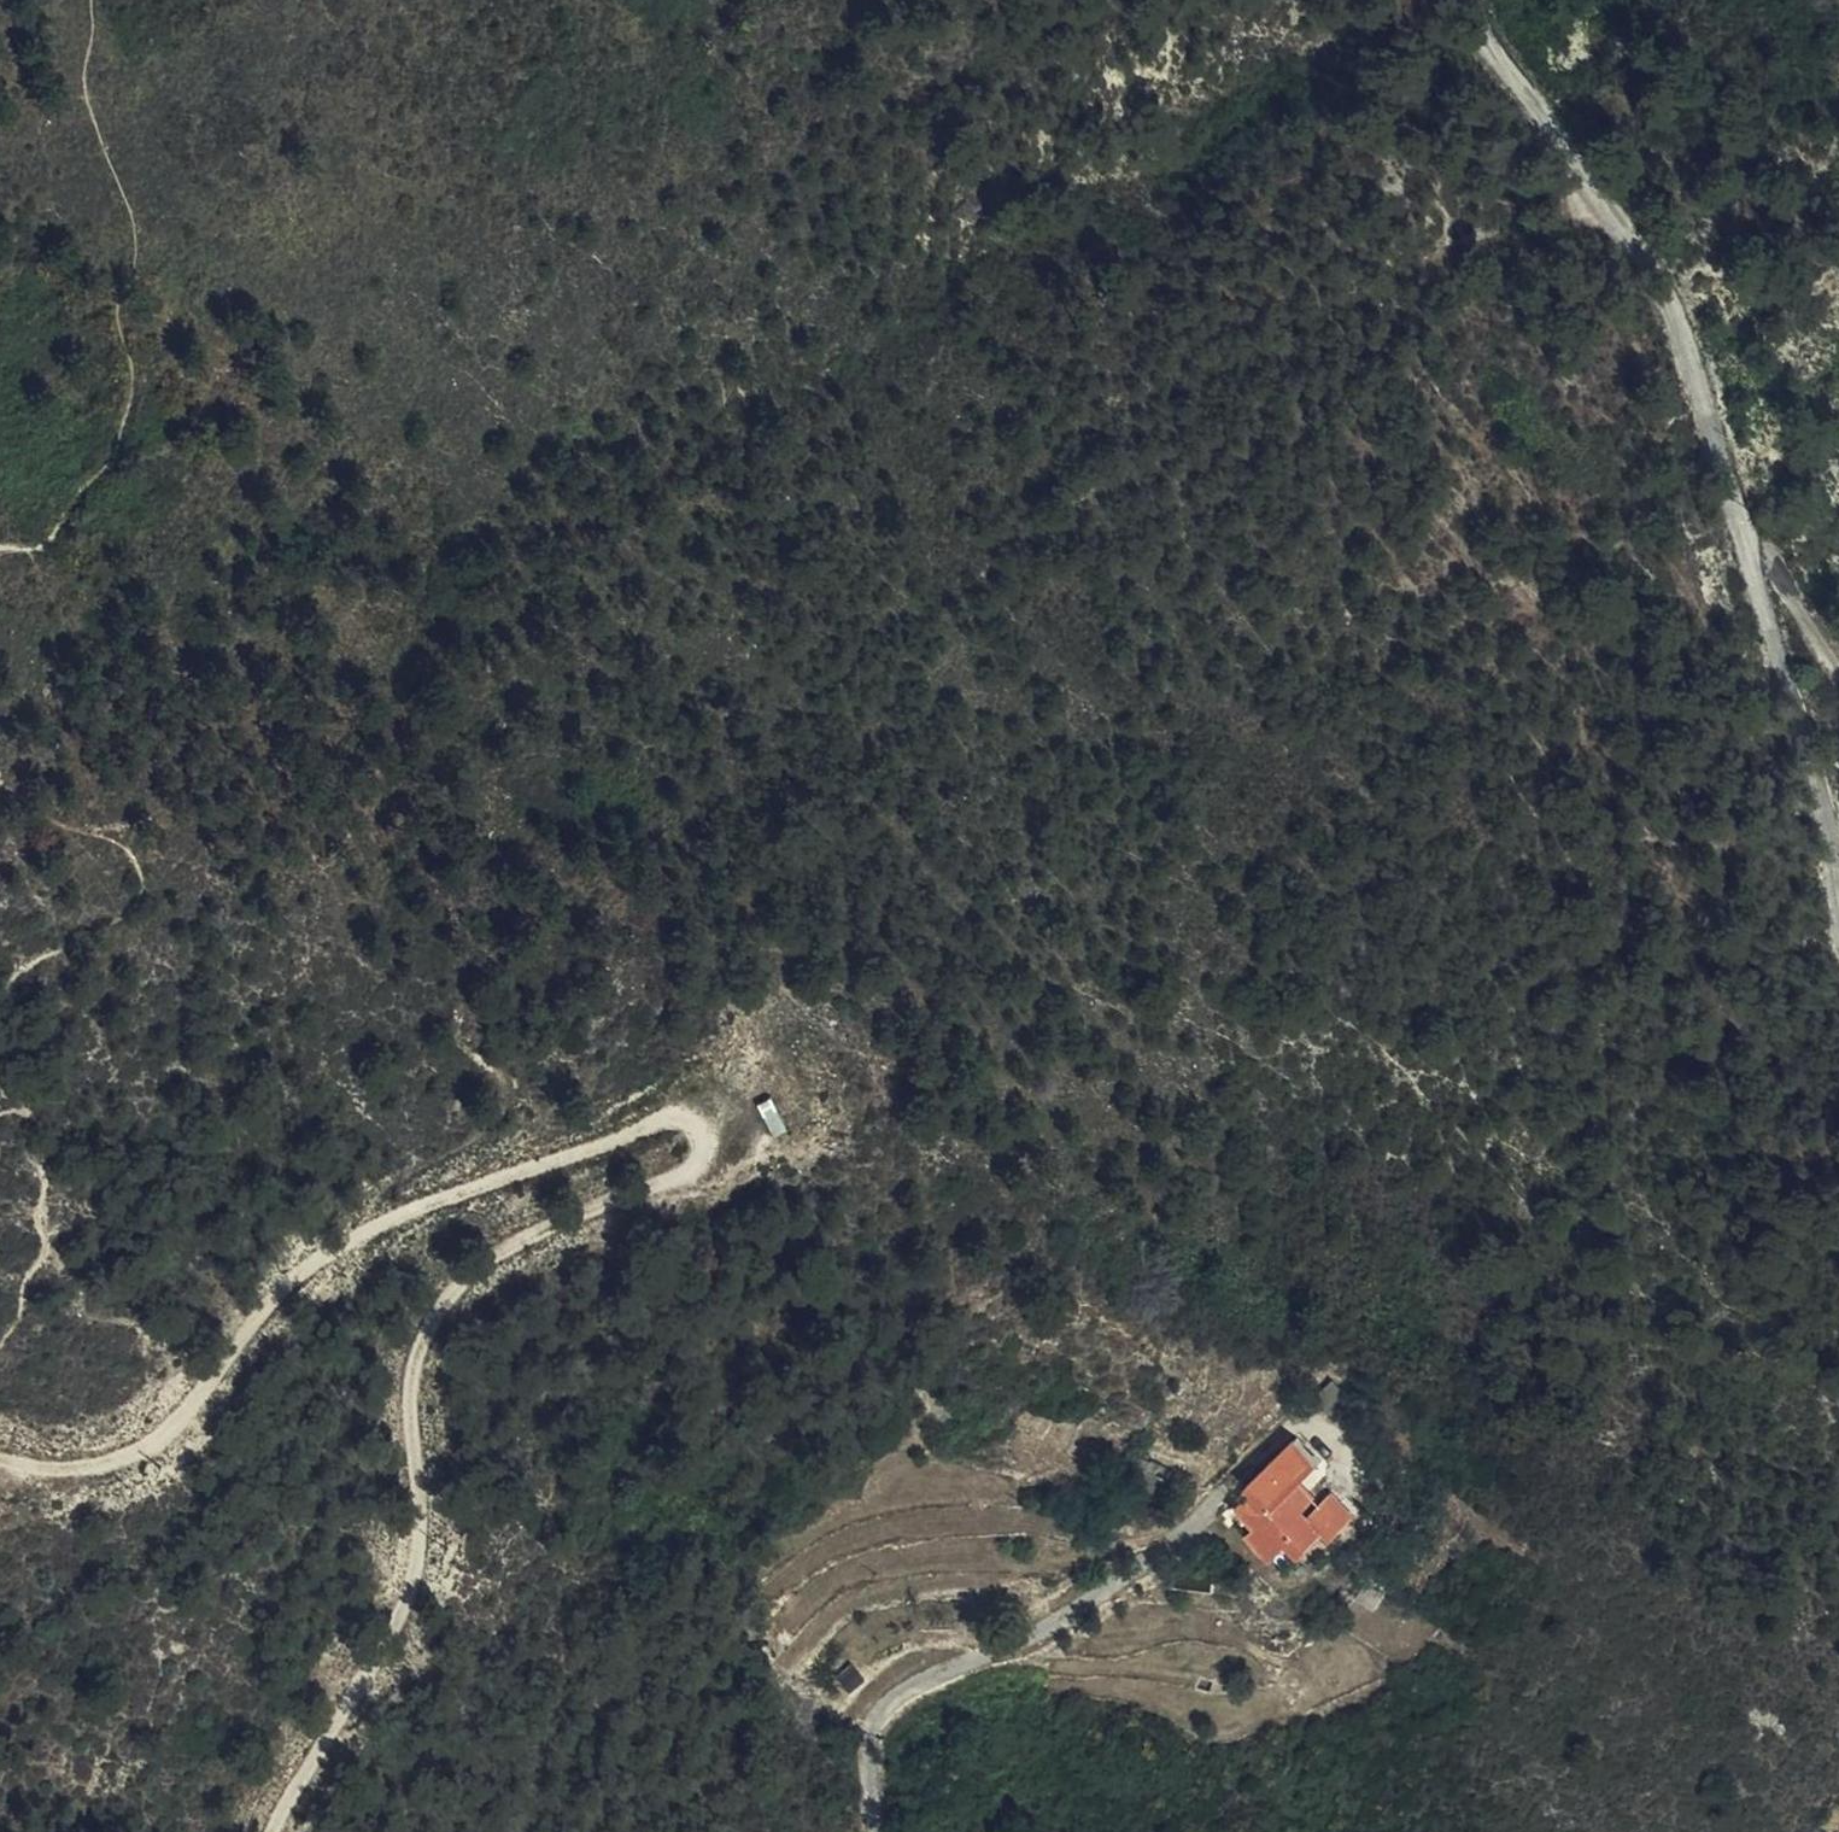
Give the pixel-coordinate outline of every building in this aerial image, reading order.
[(1396,1377),(1411,1378),(1407,1362),(1394,1364),(1396,1377)] [(1218,1520),(1273,1576),(1314,1536),(1319,1540),(1336,1523),(1312,1501),(1297,1516),(1292,1510),(1305,1498),(1292,1485),(1309,1464),(1285,1442),(1233,1493),(1239,1498),(1218,1520)] [(1396,1544),(1410,1554),(1415,1542),(1401,1534),(1396,1544)]
